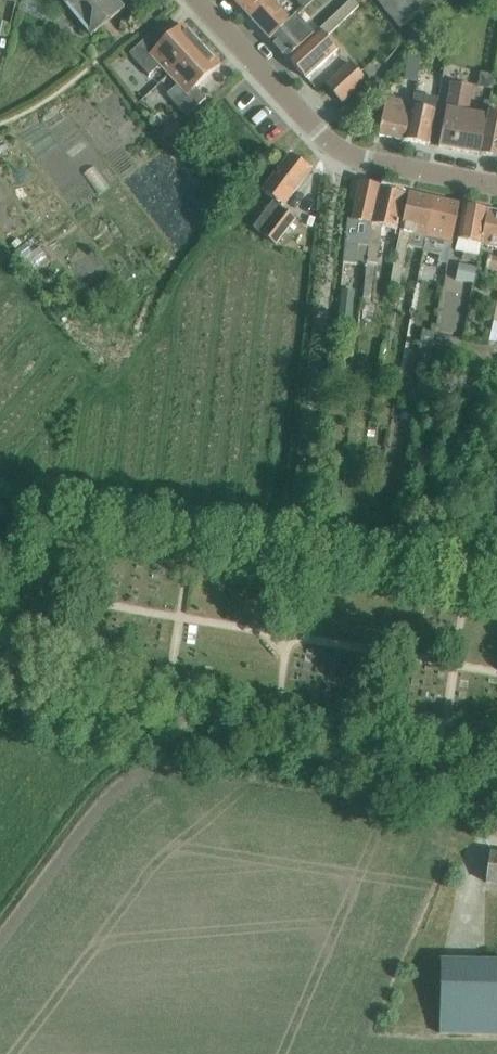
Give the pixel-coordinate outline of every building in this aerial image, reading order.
[(19,11),(43,20),(48,9),(28,0),(24,0),(19,11)] [(123,9),(115,0),(67,0),(63,3),(91,36),(123,9)] [(245,14),(260,0),(232,0),(245,14)] [(282,0),(260,0),(245,14),(270,41),(290,23),(277,9),(284,3),(282,0)] [(313,36),(312,36),(287,59),(305,79),(336,50),(325,38),(358,8),(351,0),(313,36)] [(419,0),(375,0),(399,30),(426,8),(419,0)] [(453,0),(448,0),(435,7),(444,18),(459,10),(453,0)] [(444,18),(435,7),(417,21),(426,32),(444,18)] [(295,17),(290,23),(270,41),(287,59),(312,36),(313,36),(295,17)] [(6,37),(9,23),(0,21),(0,36),(6,37)] [(148,37),(129,54),(148,75),(158,66),(167,76),(177,67),(201,44),(182,24),(157,47),(148,37)] [(177,67),(167,76),(177,86),(167,95),(186,116),(205,98),(196,88),(221,65),(201,44),(177,67)] [(409,52),(404,77),(416,80),(421,54),(409,52)] [(349,64),(326,86),(343,103),(366,81),(349,64)] [(450,82),(438,148),(479,155),(487,112),(485,111),(484,115),(467,112),(471,86),(450,82)] [(412,104),(404,142),(428,146),(437,98),(413,94),(412,104)] [(378,135),(378,137),(404,142),(412,104),(386,99),(378,135)] [(479,155),(496,158),(496,114),(487,112),(479,155)] [(178,121),(164,132),(170,139),(184,128),(178,121)] [(272,201),(253,228),(275,245),(295,219),(282,209),(311,171),(290,155),(261,193),(272,201)] [(347,220),(343,264),(366,267),(371,224),(373,219),(380,187),(352,180),(350,200),(357,201),(354,219),(353,222),(347,220)] [(366,267),(362,303),(373,304),(377,267),(381,241),(382,227),(397,230),(399,219),(405,193),(380,187),(373,219),(371,224),(366,267)] [(394,257),(390,283),(399,284),(407,246),(423,250),(425,237),(429,219),(434,199),(408,193),(399,231),(394,257)] [(423,250),(422,252),(439,256),(438,262),(446,263),(456,219),(459,205),(434,199),(429,219),(425,237),(423,250)] [(457,240),(455,251),(464,253),(463,261),(476,263),(480,245),(485,219),(487,210),(464,206),(461,219),(457,240)] [(480,245),(496,248),(496,212),(487,210),(485,219),(480,245)] [(193,232),(189,236),(194,242),(198,239),(193,232)] [(167,253),(161,262),(170,268),(176,259),(167,253)] [(486,270),(496,272),(496,258),(489,257),(486,270)] [(458,264),(455,281),(472,284),(475,268),(458,264)] [(64,297),(52,306),(59,315),(71,306),(64,297)] [(353,308),(340,307),(338,325),(352,326),(353,308)] [(496,343),(496,342),(496,322),(493,321),(489,341),(496,343)] [(423,330),(417,351),(428,354),(433,333),(423,330)] [(486,883),(496,884),(496,854),(494,853),(489,857),(486,883)] [(440,961),(440,1037),(496,1037),(496,961),(440,961)]
